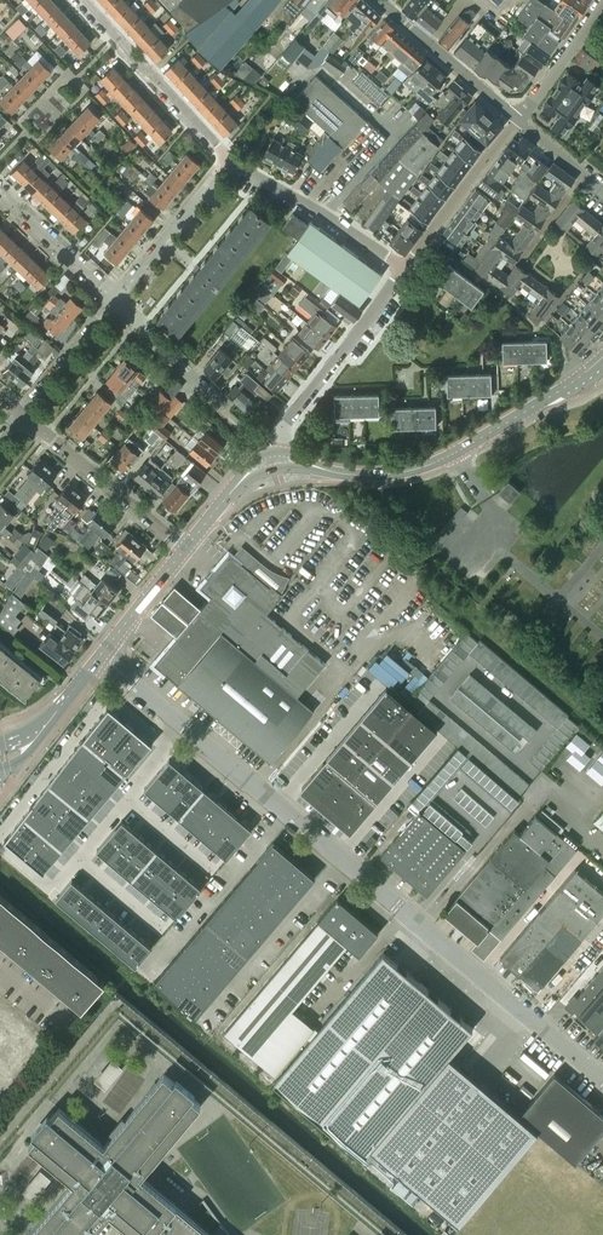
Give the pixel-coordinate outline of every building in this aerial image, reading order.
[(30,1),(39,12),(52,0),(31,0),(30,1)] [(62,10),(52,0),(39,12),(49,22),(62,10)] [(129,6),(124,0),(114,0),(106,7),(116,18),(129,6)] [(154,2),(152,0),(148,0),(144,4),(148,8),(154,2)] [(236,0),(161,0),(187,30),(224,3),(231,9),(237,2),(236,0)] [(281,25),(268,14),(280,0),(246,0),(235,12),(231,9),(224,3),(187,30),(184,32),(198,50),(220,68),(255,29),(268,40),(281,25)] [(283,6),(294,14),(301,6),(303,7),(310,0),(288,0),(283,6)] [(326,0),(320,0),(319,1),(317,0),(316,0),(312,5),(317,10),(326,0)] [(357,0),(326,0),(317,10),(323,15),(327,11),(338,21),(357,0)] [(380,15),(363,0),(359,0),(345,15),(357,26),(353,31),(360,38),(380,15)] [(402,9),(413,18),(417,12),(420,14),(433,0),(434,0),(410,0),(402,9)] [(415,20),(431,33),(432,32),(431,32),(443,18),(443,17),(448,12),(440,5),(440,2),(437,0),(433,0),(420,14),(415,20)] [(560,40),(534,21),(546,5),(539,0),(528,0),(516,16),(529,25),(522,35),(531,41),(549,54),(560,40)] [(587,5),(579,0),(564,0),(568,2),(560,14),(574,23),(587,5)] [(19,11),(25,6),(21,2),(15,7),(19,11)] [(152,13),(158,7),(154,2),(148,8),(152,13)] [(22,15),(28,9),(25,6),(19,11),(22,15)] [(126,28),(139,16),(129,6),(116,18),(126,28)] [(449,47),(477,13),(471,8),(464,11),(463,12),(466,15),(464,18),(459,14),(439,39),(449,47)] [(59,33),(72,21),(62,10),(49,22),(59,33)] [(136,39),(149,27),(139,16),(126,28),(136,39)] [(167,30),(173,24),(169,19),(163,25),(167,30)] [(381,44),(395,28),(384,19),(367,40),(372,44),(376,39),(381,44)] [(68,43),(81,31),(72,21),(59,33),(68,43)] [(487,48),(497,36),(478,21),(455,50),(453,52),(472,66),(487,48)] [(38,32),(44,27),(40,23),(35,28),(38,32)] [(298,23),(290,31),(295,35),(302,26),(298,23)] [(171,34),(178,28),(173,24),(167,30),(171,34)] [(42,36),(47,31),(44,27),(38,32),(42,36)] [(145,49),(158,37),(149,27),(136,39),(145,49)] [(389,56),(405,37),(395,28),(381,44),(383,46),(384,46),(388,50),(386,53),(389,56)] [(81,51),(91,42),(81,31),(68,43),(78,54),(81,51)] [(332,51),(343,38),(334,31),(323,44),(332,51)] [(155,60),(168,48),(158,37),(145,49),(155,60)] [(291,61),(304,45),(294,37),(281,52),(291,61)] [(402,61),(415,46),(405,37),(389,56),(392,58),(395,56),(402,61)] [(601,55),(602,52),(602,46),(591,39),(587,46),(601,55)] [(546,59),(549,54),(531,41),(518,59),(535,71),(539,65),(541,66),(541,65),(540,64),(542,60),(546,59)] [(57,53),(63,48),(59,44),(54,49),(57,53)] [(323,44),(313,55),(310,52),(302,61),(310,68),(318,66),(321,62),(323,63),(331,51),(323,44)] [(354,63),(364,51),(358,46),(348,58),(354,63)] [(410,73),(426,55),(415,46),(402,61),(409,67),(406,70),(410,73)] [(61,57),(67,52),(63,48),(57,53),(61,57)] [(493,78),(504,62),(487,48),(472,66),(484,75),(486,75),(487,74),(493,78)] [(598,59),(592,55),(582,48),(574,59),(584,66),(584,65),(590,70),(598,59)] [(324,64),(340,75),(348,63),(343,59),(331,51),(323,63),(324,64)] [(195,63),(201,57),(197,52),(191,58),(195,63)] [(23,64),(27,60),(21,55),(18,59),(23,64)] [(420,84),(435,67),(424,57),(426,55),(410,73),(409,74),(420,84)] [(199,68),(206,62),(201,57),(195,63),(199,68)] [(23,64),(18,59),(14,62),(20,68),(23,64)] [(51,70),(39,59),(29,69),(41,81),(51,70)] [(175,81),(188,70),(178,59),(165,71),(175,81)] [(371,72),(376,67),(368,59),(363,65),(371,72)] [(522,88),(529,78),(535,71),(518,59),(513,66),(511,67),(504,62),(493,78),(500,83),(500,82),(510,90),(522,88)] [(243,79),(252,68),(245,62),(234,74),(243,79)] [(12,64),(8,69),(16,76),(18,73),(17,69),(12,64)] [(366,71),(361,66),(351,77),(356,82),(366,71)] [(99,99),(123,77),(113,67),(101,79),(106,85),(95,95),(99,99)] [(431,94),(446,76),(435,67),(420,84),(431,94)] [(253,83),(261,74),(252,68),(243,79),(253,83)] [(41,81),(29,69),(19,80),(31,91),(41,81)] [(185,92),(198,80),(188,70),(175,81),(185,92)] [(383,82),(388,77),(380,70),(375,75),(383,82)] [(371,76),(366,71),(356,82),(362,87),(371,76)] [(555,113),(559,115),(552,126),(562,133),(562,132),(564,134),(570,125),(573,125),(576,121),(576,117),(577,116),(575,115),(585,100),(587,101),(589,99),(592,99),(593,97),(593,93),(598,86),(596,85),(597,84),(587,77),(581,85),(577,82),(579,80),(568,72),(566,74),(565,74),(558,83),(559,84),(552,95),(551,94),(544,104),(545,105),(543,107),(554,115),(555,113)] [(214,84),(221,78),(216,74),(210,79),(214,84)] [(366,120),(316,75),(293,100),(325,129),(305,152),(310,156),(307,159),(321,171),(366,120)] [(89,86),(95,80),(91,76),(85,82),(89,86)] [(377,81),(371,76),(362,87),(367,91),(377,81)] [(120,100),(133,88),(123,77),(99,99),(104,104),(115,94),(120,100)] [(219,89),(225,83),(221,78),(214,84),(219,89)] [(31,91),(19,80),(9,90),(21,102),(31,91)] [(194,103),(207,91),(198,80),(185,92),(194,103)] [(454,97),(462,87),(454,80),(437,100),(444,107),(453,97),(454,97)] [(382,86),(377,81),(367,91),(372,96),(382,86)] [(391,83),(386,88),(392,93),(396,88),(391,83)] [(387,91),(382,86),(372,96),(378,101),(387,91)] [(448,123),(472,95),(462,87),(454,97),(453,97),(444,107),(438,114),(448,123)] [(130,110),(143,98),(133,88),(120,100),(130,110)] [(21,102),(9,90),(0,99),(0,101),(12,112),(21,102)] [(217,101),(207,91),(194,103),(204,113),(217,101)] [(240,99),(236,94),(229,100),(234,105),(240,99)] [(391,95),(382,105),(387,110),(396,99),(391,95)] [(140,121),(152,109),(143,98),(130,110),(140,121)] [(238,110),(244,104),(240,99),(234,105),(238,110)] [(214,124),(227,112),(217,101),(204,113),(214,124)] [(475,101),(460,119),(473,131),(489,112),(475,101)] [(100,117),(88,105),(78,116),(82,119),(90,127),(100,117)] [(149,131),(162,120),(152,109),(140,121),(149,131)] [(119,120),(125,115),(121,110),(115,116),(119,120)] [(297,128),(307,116),(300,110),(291,122),(297,128)] [(428,126),(434,119),(427,111),(414,123),(423,131),(428,126)] [(224,135),(236,122),(227,112),(214,124),(224,135)] [(489,112),(473,131),(487,142),(503,124),(489,112)] [(123,125),(129,119),(125,115),(119,120),(123,125)] [(80,138),(90,127),(82,119),(78,116),(68,126),(80,138)] [(303,133),(313,122),(307,116),(297,128),(303,133)] [(159,142),(172,130),(162,120),(149,131),(159,142)] [(391,210),(398,201),(439,145),(423,131),(414,123),(399,138),(343,202),(352,211),(370,191),(379,181),(389,188),(364,223),(374,231),(384,218),(385,219),(391,210)] [(70,148),(80,138),(68,126),(58,137),(70,148)] [(105,134),(99,128),(96,132),(101,137),(103,135),(105,134)] [(138,142),(144,136),(140,131),(134,137),(138,142)] [(98,141),(101,137),(96,132),(92,136),(98,141)] [(529,151),(534,144),(523,135),(518,141),(513,138),(504,149),(505,150),(518,160),(517,162),(519,163),(520,161),(521,162),(529,151)] [(143,146),(149,140),(144,136),(138,142),(143,146)] [(61,159),(70,148),(58,137),(48,147),(61,159)] [(278,163),(287,145),(288,146),(290,141),(284,137),(281,142),(272,137),(263,155),(264,155),(262,159),(272,164),(273,161),(278,163)] [(455,149),(471,161),(479,150),(463,138),(455,149)] [(303,154),(288,146),(287,145),(278,163),(293,172),(303,154)] [(90,147),(86,151),(94,158),(97,155),(90,147)] [(462,173),(471,161),(455,149),(446,161),(462,173)] [(85,155),(81,151),(79,150),(76,153),(82,158),(85,155)] [(175,155),(169,150),(166,154),(172,159),(175,155)] [(518,160),(505,150),(497,161),(510,171),(517,162),(518,160)] [(506,207),(505,208),(514,215),(519,207),(548,167),(549,167),(549,166),(533,154),(529,151),(521,162),(520,161),(519,163),(523,166),(519,171),(520,172),(513,181),(516,183),(510,189),(513,191),(506,199),(506,207)] [(38,165),(46,157),(42,153),(34,161),(38,164),(38,165)] [(82,158),(76,153),(72,157),(78,163),(82,158)] [(200,164),(186,153),(177,164),(190,175),(200,164)] [(169,163),(172,159),(166,154),(162,158),(169,163)] [(432,165),(455,182),(462,173),(446,161),(441,157),(439,156),(432,165)] [(33,170),(23,160),(11,172),(22,182),(33,170)] [(49,160),(47,163),(54,169),(57,167),(49,160)] [(510,171),(497,161),(488,172),(501,182),(510,171)] [(559,199),(575,178),(553,162),(545,173),(555,181),(548,191),(559,199)] [(32,192),(44,180),(37,173),(42,168),(38,165),(38,164),(33,170),(22,182),(32,192)] [(190,175),(177,164),(168,174),(181,185),(190,175)] [(447,193),(455,182),(432,165),(424,176),(447,193)] [(153,181),(157,177),(151,172),(147,176),(153,181)] [(503,183),(501,182),(488,172),(487,172),(479,184),(499,198),(505,191),(500,188),(503,183)] [(181,185),(168,174),(159,185),(172,196),(181,185)] [(59,184),(65,179),(61,175),(56,180),(59,184)] [(163,208),(172,196),(159,185),(153,181),(147,176),(144,180),(150,185),(145,191),(150,196),(150,197),(146,201),(154,208),(158,204),(163,208)] [(439,204),(447,193),(424,176),(416,186),(439,204)] [(63,188),(68,182),(65,179),(59,184),(63,188)] [(43,202),(54,189),(44,180),(32,192),(43,202)] [(544,220),(559,199),(548,191),(538,183),(529,194),(540,202),(533,212),(544,220)] [(431,214),(439,204),(416,186),(408,197),(431,214)] [(491,199),(476,188),(468,199),(482,210),(491,199)] [(64,199),(54,189),(43,202),(53,211),(64,199)] [(80,204),(85,198),(81,195),(76,200),(80,204)] [(84,208),(89,202),(85,198),(80,204),(84,208)] [(80,204),(76,200),(71,206),(64,199),(53,211),(63,221),(75,209),(80,204)] [(482,210),(468,199),(460,210),(474,221),(482,210)] [(594,216),(573,199),(556,220),(567,229),(575,219),(585,227),(594,216)] [(126,214),(133,205),(127,200),(119,209),(126,214)] [(427,223),(398,201),(391,210),(402,218),(400,220),(404,224),(399,229),(413,241),(422,229),(427,223)] [(529,242),(544,220),(533,212),(522,204),(514,216),(525,223),(517,234),(529,242)] [(175,331),(236,258),(268,219),(250,205),(207,258),(158,317),(175,331)] [(144,230),(154,219),(140,208),(131,219),(144,230)] [(505,208),(501,214),(510,220),(514,215),(505,208)] [(85,219),(81,215),(75,209),(63,221),(74,232),(81,223),(85,219)] [(122,218),(126,214),(119,209),(116,213),(122,218)] [(474,221),(460,210),(452,221),(469,234),(473,229),(470,227),(474,221)] [(382,274),(310,221),(308,224),(292,213),(282,226),(294,234),(290,240),(294,243),(287,252),(359,305),(382,274)] [(504,228),(510,220),(501,214),(496,220),(498,221),(496,222),(504,228)] [(594,216),(585,227),(594,235),(586,245),(597,254),(602,247),(602,224),(594,216)] [(389,222),(385,219),(384,218),(374,231),(380,235),(385,228),(389,222)] [(135,242),(144,230),(131,219),(122,230),(135,242)] [(469,234),(452,221),(443,232),(461,245),(469,234)] [(497,238),(504,228),(496,222),(489,232),(492,235),(496,238),(497,238)] [(135,242),(122,230),(116,237),(104,227),(101,231),(126,252),(135,242)] [(8,236),(0,228),(0,245),(8,236)] [(405,252),(413,241),(399,229),(395,235),(390,232),(385,237),(405,252)] [(126,252),(101,231),(92,242),(98,247),(103,241),(109,245),(103,252),(116,263),(126,252)] [(513,263),(529,242),(517,234),(510,244),(499,236),(491,247),(503,255),(502,256),(513,263)] [(487,251),(496,238),(492,235),(482,247),(487,251)] [(19,246),(8,236),(0,245),(0,252),(1,253),(0,254),(0,265),(2,263),(3,264),(7,259),(19,246)] [(26,258),(29,255),(19,246),(7,259),(17,268),(26,258)] [(475,268),(487,251),(482,247),(475,258),(468,253),(464,258),(463,259),(475,268)] [(509,275),(508,275),(495,266),(502,256),(503,255),(491,247),(476,269),(501,287),(509,275)] [(282,271),(292,258),(286,253),(282,258),(276,266),(282,271)] [(28,278),(39,266),(29,255),(26,258),(17,268),(28,278)] [(447,289),(460,272),(448,263),(435,280),(447,289)] [(538,280),(516,265),(508,275),(509,275),(501,287),(512,295),(519,284),(530,292),(538,280)] [(38,288),(50,275),(39,266),(28,278),(38,288)] [(281,284),(286,277),(275,269),(270,275),(281,284)] [(582,279),(588,284),(595,276),(589,271),(582,279)] [(459,298),(471,281),(460,272),(447,289),(459,298)] [(17,288),(22,283),(19,279),(13,285),(17,288)] [(559,296),(538,280),(530,292),(540,299),(532,309),(544,318),(559,296)] [(471,306),(483,290),(471,281),(459,298),(471,306)] [(21,292),(26,286),(22,283),(17,288),(21,292)] [(54,283),(44,294),(49,298),(72,317),(82,306),(71,297),(66,302),(60,297),(59,299),(54,295),(60,289),(54,283)] [(595,293),(602,300),(602,283),(595,293)] [(274,294),(263,284),(255,294),(266,303),(274,294)] [(354,321),(362,309),(332,287),(329,292),(336,297),(331,304),(354,321)] [(595,293),(586,303),(602,317),(602,300),(595,293)] [(325,312),(317,306),(305,296),(299,303),(311,313),(311,314),(313,315),(307,322),(313,327),(328,338),(336,327),(322,316),(325,312)] [(50,317),(45,323),(57,334),(62,328),(63,328),(72,317),(49,298),(46,302),(52,307),(50,309),(56,314),(52,319),(50,317)] [(255,315),(264,305),(258,300),(250,309),(255,315)] [(586,303),(577,314),(598,331),(602,326),(602,317),(586,303)] [(30,327),(43,312),(35,305),(21,320),(30,327)] [(598,331),(577,314),(569,324),(590,341),(598,331)] [(232,338),(242,327),(233,320),(224,332),(232,338)] [(319,349),(328,338),(313,327),(307,322),(299,333),(305,337),(305,338),(319,349)] [(590,341),(569,324),(560,335),(581,352),(590,341)] [(276,348),(264,337),(260,341),(273,352),(276,348)] [(310,352),(292,337),(284,347),(301,362),(310,352)] [(45,359),(54,347),(45,339),(39,346),(12,379),(21,386),(34,371),(28,366),(32,363),(33,364),(40,355),(45,359)] [(547,360),(546,340),(531,341),(532,361),(547,360)] [(518,361),(517,341),(502,341),(502,362),(518,361)] [(532,361),(531,341),(517,341),(518,361),(532,361)] [(12,379),(39,346),(34,342),(27,350),(23,356),(24,357),(21,361),(16,356),(3,371),(12,379)] [(237,365),(237,362),(220,347),(204,367),(216,377),(222,369),(224,371),(223,372),(228,376),(237,365)] [(301,362),(284,347),(277,355),(295,371),(301,362)] [(277,391),(295,371),(277,355),(267,367),(268,367),(266,369),(271,374),(265,381),(270,385),(277,391)] [(145,376),(137,370),(138,370),(131,364),(132,362),(132,360),(128,356),(125,357),(124,359),(124,358),(115,369),(136,387),(141,382),(145,376)] [(136,387),(115,369),(106,380),(113,385),(107,391),(121,403),(127,396),(128,397),(136,387)] [(246,412),(257,401),(253,398),(258,392),(254,389),(259,384),(247,372),(240,380),(243,382),(238,387),(241,389),(232,400),(246,412)] [(491,394),(491,373),(476,374),(476,394),(491,394)] [(462,394),(462,374),(446,375),(447,395),(462,394)] [(476,394),(476,374),(462,374),(462,394),(476,394)] [(159,412),(170,399),(160,390),(149,404),(159,412)] [(111,403),(97,391),(89,401),(103,413),(111,403)] [(364,415),(363,394),(356,395),(349,395),(349,416),(364,415)] [(379,415),(379,394),(363,394),(364,415),(379,415)] [(349,416),(349,395),(341,395),(335,395),(334,395),(335,416),(349,416)] [(170,417),(182,402),(175,396),(163,411),(170,417)] [(93,425),(103,413),(89,401),(79,413),(93,425)] [(421,427),(420,406),(406,407),(406,427),(421,427)] [(436,427),(435,406),(427,406),(420,406),(421,427),(436,427)] [(406,427),(406,407),(391,407),(392,428),(406,427)] [(126,415),(119,410),(116,414),(123,419),(126,415)] [(163,426),(170,417),(163,411),(150,426),(165,438),(170,432),(163,426)] [(93,425),(79,413),(69,425),(83,437),(93,425)] [(111,433),(105,428),(101,432),(108,438),(111,433)] [(223,444),(206,430),(204,432),(199,428),(192,436),(215,454),(217,452),(218,453),(222,448),(221,447),(223,444)] [(152,444),(160,435),(154,430),(146,439),(152,444)] [(108,438),(101,432),(98,437),(104,442),(108,438)] [(154,455),(162,445),(166,440),(160,435),(152,444),(147,450),(154,455)] [(215,454),(192,436),(186,444),(191,448),(189,451),(206,465),(209,462),(210,463),(213,458),(212,457),(215,454)] [(129,438),(110,460),(123,471),(130,462),(132,464),(144,450),(129,438)] [(176,449),(165,462),(169,465),(171,462),(174,465),(175,463),(178,466),(186,457),(176,449)] [(21,499),(49,465),(40,458),(27,474),(30,476),(15,494),(21,499)] [(156,472),(160,467),(149,458),(135,476),(146,485),(156,472)] [(189,493),(206,473),(194,463),(183,476),(176,484),(177,484),(163,501),(165,502),(165,504),(168,507),(170,506),(174,510),(182,502),(189,494),(189,493)] [(41,493),(58,472),(49,465),(21,499),(26,503),(37,490),(41,493)] [(151,491),(157,496),(172,477),(160,467),(156,472),(146,485),(144,486),(146,488),(146,489),(150,493),(151,491)] [(516,495),(520,490),(508,480),(507,481),(498,492),(503,496),(507,500),(510,502),(513,499),(516,495)] [(53,519),(78,489),(69,482),(52,503),(56,506),(48,515),(53,519)] [(69,519),(81,504),(87,497),(78,489),(53,519),(54,520),(47,528),(53,530),(65,515),(69,519)] [(11,502),(6,508),(16,516),(21,511),(11,502)] [(13,514),(0,504),(0,523),(4,526),(13,514)] [(84,544),(108,514),(99,507),(94,512),(89,508),(81,517),(92,526),(89,530),(88,530),(79,541),(84,544)] [(105,537),(117,522),(108,514),(84,544),(88,548),(97,537),(97,536),(100,533),(105,537)] [(11,532),(4,526),(0,523),(0,532),(7,538),(9,536),(14,541),(18,537),(11,532)] [(14,528),(11,532),(18,537),(25,543),(25,542),(28,539),(14,528)] [(28,539),(25,542),(33,548),(38,537),(42,532),(33,528),(28,539)] [(117,563),(137,538),(129,531),(116,546),(121,550),(118,553),(117,552),(112,559),(117,563)] [(134,561),(147,546),(137,538),(117,563),(114,567),(124,575),(130,567),(126,564),(127,561),(124,559),(127,555),(134,561)] [(98,557),(108,545),(102,540),(92,552),(98,557)] [(22,569),(36,552),(32,549),(25,543),(11,559),(22,569)] [(325,663),(267,614),(281,597),(252,573),(230,555),(201,588),(212,597),(203,609),(178,637),(155,665),(178,684),(270,762),(313,710),(297,696),(325,663)] [(116,580),(121,574),(109,565),(105,571),(116,580)] [(20,598),(34,575),(27,570),(13,592),(20,598)] [(84,574),(79,580),(84,584),(108,603),(118,591),(101,578),(96,584),(91,580),(84,574)] [(78,580),(69,592),(74,596),(77,599),(92,611),(98,615),(108,603),(84,584),(79,580),(78,580)] [(203,609),(199,606),(175,585),(150,613),(178,637),(203,609)] [(15,615),(25,603),(20,598),(13,592),(0,613),(0,622),(14,634),(18,627),(16,625),(21,620),(15,615)] [(77,599),(71,607),(86,619),(92,611),(77,599)] [(62,612),(47,601),(39,611),(54,623),(62,612)] [(82,634),(70,625),(67,628),(68,629),(66,631),(57,623),(51,630),(47,626),(45,627),(74,650),(82,639),(80,637),(82,634)] [(74,650),(45,627),(44,627),(40,633),(40,636),(44,639),(40,644),(64,663),(74,650)] [(467,633),(462,638),(473,648),(469,653),(474,657),(485,644),(480,640),(478,642),(467,633)] [(462,638),(453,649),(464,659),(469,653),(473,648),(462,638)] [(25,696),(43,675),(0,640),(0,676),(25,696)] [(485,644),(474,657),(480,662),(491,649),(485,644)] [(453,649),(447,656),(458,665),(464,659),(453,649)] [(491,649),(480,662),(486,667),(497,654),(491,649)] [(497,654),(486,667),(491,671),(502,658),(497,654)] [(447,656),(442,661),(453,671),(458,665),(447,656)] [(502,658),(491,671),(497,676),(508,663),(502,658)] [(442,661),(438,667),(449,676),(453,671),(442,661)] [(508,663),(497,676),(502,681),(513,668),(508,663)] [(438,667),(433,672),(444,682),(449,676),(438,667)] [(513,668),(502,681),(508,685),(519,672),(513,668)] [(433,672),(428,678),(439,687),(444,682),(433,672)] [(519,672),(508,685),(514,690),(524,677),(519,672)] [(469,674),(451,697),(512,748),(516,743),(522,747),(536,731),(469,674)] [(524,677),(514,690),(519,695),(530,682),(524,677)] [(428,678),(423,684),(434,694),(439,687),(428,678)] [(530,682),(519,695),(525,700),(536,687),(530,682)] [(423,684),(413,696),(424,705),(429,700),(434,694),(423,684)] [(387,687),(378,697),(404,719),(412,709),(387,687)] [(536,687),(525,700),(530,704),(541,691),(536,687)] [(541,691),(530,704),(536,709),(547,696),(541,691)] [(413,696),(409,701),(420,711),(418,713),(423,717),(434,704),(429,700),(424,705),(413,696)] [(547,696),(536,709),(541,714),(552,701),(547,696)] [(404,719),(378,697),(369,707),(395,729),(404,719)] [(552,701),(541,714),(547,718),(558,705),(552,701)] [(434,704),(423,717),(429,722),(439,709),(434,704)] [(106,739),(124,718),(108,705),(92,726),(106,739)] [(558,705),(547,718),(552,723),(563,710),(558,705)] [(395,729),(369,707),(361,718),(387,739),(395,729)] [(438,731),(412,709),(404,719),(430,741),(438,731)] [(439,709),(429,722),(434,727),(445,714),(439,709)] [(563,710),(552,723),(558,728),(562,722),(574,731),(578,726),(567,716),(569,715),(563,710)] [(445,714),(434,727),(440,731),(451,718),(445,714)] [(121,751),(138,731),(124,718),(106,739),(116,747),(121,751)] [(387,739),(361,718),(352,728),(378,750),(387,739)] [(451,718),(440,731),(445,736),(456,723),(451,718)] [(404,719),(395,729),(421,751),(430,741),(404,719)] [(558,728),(553,733),(564,743),(574,731),(562,722),(558,728)] [(456,723),(445,736),(451,741),(462,728),(456,723)] [(116,747),(106,739),(92,726),(83,737),(107,758),(116,747)] [(378,750),(352,728),(343,738),(370,760),(378,750)] [(462,728),(451,741),(457,745),(467,732),(462,728)] [(395,729),(387,739),(413,761),(421,751),(395,729)] [(135,763),(152,743),(138,731),(121,751),(135,763)] [(467,732),(457,745),(459,748),(462,750),(473,737),(467,732)] [(553,733),(548,739),(560,748),(564,743),(553,733)] [(586,747),(589,743),(576,733),(566,745),(573,750),(567,758),(579,768),(588,758),(594,762),(586,771),(601,784),(602,781),(602,752),(598,757),(586,747)] [(107,758),(83,737),(75,748),(98,768),(107,758)] [(473,737),(462,750),(468,755),(479,742),(473,737)] [(370,760),(343,738),(335,748),(361,770),(370,760)] [(387,739),(378,750),(404,771),(413,761),(387,739)] [(548,739),(544,744),(555,754),(560,748),(548,739)] [(479,742),(468,755),(473,759),(484,746),(479,742)] [(544,744),(539,750),(550,759),(555,754),(544,744)] [(484,746),(473,759),(479,764),(490,751),(484,746)] [(135,763),(121,751),(116,747),(107,758),(126,774),(135,763)] [(458,747),(412,800),(413,801),(421,808),(423,810),(461,843),(462,843),(468,847),(472,842),(467,837),(471,832),(432,799),(459,767),(509,810),(519,799),(458,747)] [(98,768),(75,748),(66,759),(89,779),(98,768)] [(361,770),(335,748),(326,758),(327,759),(340,769),(353,780),(361,770)] [(378,750),(370,760),(395,782),(404,771),(378,750)] [(539,750),(535,756),(546,765),(550,759),(539,750)] [(490,751),(479,764),(484,769),(495,756),(490,751)] [(495,756),(484,769),(490,773),(501,760),(495,756)] [(535,756),(530,761),(541,770),(546,765),(535,756)] [(126,774),(107,758),(98,768),(117,784),(126,774)] [(89,779),(66,759),(58,770),(80,789),(89,779)] [(327,759),(302,788),(315,799),(340,769),(327,759)] [(173,787),(186,772),(173,760),(160,775),(173,787)] [(370,760),(361,770),(387,792),(395,782),(370,760)] [(501,760),(490,773),(496,778),(506,765),(501,760)] [(506,765),(496,778),(501,783),(512,770),(506,765)] [(117,784),(98,768),(89,779),(108,795),(117,784)] [(328,810),(353,780),(340,769),(315,799),(328,810)] [(80,789),(58,770),(49,781),(71,800),(80,789)] [(365,791),(378,802),(387,792),(361,770),(353,780),(365,791)] [(512,770),(501,783),(507,788),(518,775),(512,770)] [(184,796),(196,781),(186,772),(173,787),(184,796)] [(161,801),(173,787),(160,775),(147,790),(161,801)] [(518,775),(507,788),(512,792),(523,779),(518,775)] [(108,795),(89,779),(80,789),(99,806),(108,795)] [(523,779),(512,792),(518,797),(529,784),(523,779)] [(341,820),(365,791),(353,780),(328,810),(341,820)] [(71,800),(49,781),(41,792),(62,811),(71,800)] [(194,805),(207,790),(196,781),(184,796),(194,805)] [(171,810),(184,796),(173,787),(161,801),(171,810)] [(461,788),(453,797),(458,802),(467,793),(461,788)] [(99,806),(80,789),(71,800),(90,816),(99,806)] [(205,814),(218,799),(207,790),(194,805),(205,814)] [(341,820),(354,831),(378,802),(365,791),(341,820)] [(62,811),(41,792),(32,803),(53,821),(62,811)] [(467,793),(458,802),(464,807),(472,798),(467,793)] [(182,819),(194,805),(184,796),(171,810),(182,819)] [(472,798),(464,807),(469,811),(477,802),(472,798)] [(216,823),(228,808),(218,799),(205,814),(216,823)] [(90,816),(71,800),(62,811),(81,827),(90,816)] [(477,802),(469,811),(475,816),(483,807),(477,802)] [(53,821),(32,803),(24,814),(44,832),(53,821)] [(192,829),(205,814),(194,805),(182,819),(192,829)] [(483,807),(475,816),(480,821),(488,812),(483,807)] [(226,832),(239,817),(228,808),(216,823),(226,832)] [(392,842),(381,856),(427,895),(438,881),(465,849),(419,810),(392,842)] [(602,832),(602,810),(592,823),(602,832)] [(81,827),(62,811),(53,821),(72,837),(81,827)] [(488,812),(480,821),(486,826),(494,817),(488,812)] [(44,832),(24,814),(15,825),(35,842),(44,832)] [(203,838),(216,823),(205,814),(192,829),(203,838)] [(456,900),(444,913),(477,941),(471,949),(483,959),(501,938),(555,874),(576,849),(535,815),(519,833),(514,829),(491,857),(455,899),(456,900)] [(252,829),(239,817),(226,832),(239,843),(252,829)] [(123,845),(135,831),(122,819),(110,834),(123,845)] [(72,837),(53,821),(44,832),(62,848),(72,837)] [(214,847),(226,832),(216,823),(203,838),(214,847)] [(35,842),(15,825),(5,839),(24,855),(35,842)] [(133,854),(146,840),(135,831),(123,845),(133,854)] [(62,848),(44,832),(35,842),(53,858),(62,848)] [(227,858),(239,843),(226,832),(214,847),(227,858)] [(110,860),(123,845),(110,834),(97,849),(110,860)] [(372,836),(366,843),(370,846),(376,839),(372,836)] [(144,864),(157,849),(146,840),(133,854),(144,864)] [(294,859),(273,841),(259,859),(279,876),(294,859)] [(53,858),(35,842),(24,855),(43,871),(53,858)] [(121,869),(133,854),(123,845),(110,860),(121,869)] [(155,873),(167,858),(157,849),(144,864),(155,873)] [(131,878),(144,864),(133,854),(121,869),(131,878)] [(165,882),(178,867),(167,858),(155,873),(165,882)] [(279,876),(259,859),(250,869),(271,887),(279,876)] [(315,877),(294,859),(279,876),(300,894),(315,877)] [(142,887),(155,873),(144,864),(131,878),(142,887)] [(176,891),(188,876),(178,867),(165,882),(176,891)] [(271,887),(250,869),(241,879),(262,897),(271,887)] [(602,912),(602,892),(575,869),(501,957),(520,973),(531,959),(550,975),(602,912)] [(152,896),(165,882),(155,873),(142,887),(152,896)] [(202,887),(188,876),(176,891),(189,902),(202,887)] [(300,894),(279,876),(271,887),(292,904),(300,894)] [(69,908),(85,890),(72,878),(56,897),(69,908)] [(262,897),(241,879),(233,889),(254,907),(262,897)] [(163,905),(176,891),(165,882),(152,896),(163,905)] [(292,904),(271,887),(262,897),(283,914),(292,904)] [(254,907),(233,889),(224,899),(245,917),(254,907)] [(79,917),(96,899),(85,890),(69,908),(79,917)] [(176,917),(189,902),(176,891),(163,905),(176,917)] [(10,904),(0,895),(0,916),(10,904)] [(283,914),(262,897),(254,907),(275,925),(283,914)] [(292,1008),(346,944),(359,955),(378,932),(353,912),(351,913),(346,908),(347,906),(337,898),(318,920),(320,922),(226,1032),(275,1074),(307,1036),(292,1024),(300,1014),(292,1008)] [(90,926),(106,908),(96,899),(79,917),(90,926)] [(245,917),(224,899),(215,910),(236,927),(245,917)] [(24,915),(10,904),(0,916),(0,943),(24,915)] [(275,925),(254,907),(245,917),(266,935),(275,925)] [(101,935),(117,917),(106,908),(90,926),(101,935)] [(236,927),(215,910),(207,920),(228,937),(236,927)] [(14,954),(37,926),(24,915),(0,943),(10,951),(11,951),(14,954)] [(111,945),(127,926),(117,917),(101,935),(111,945)] [(266,935),(245,917),(236,927),(257,945),(266,935)] [(228,937),(207,920),(198,930),(219,948),(228,937)] [(27,965),(50,937),(37,926),(14,954),(18,956),(17,957),(27,965)] [(122,954),(138,935),(127,926),(111,945),(122,954)] [(257,945),(236,927),(228,937),(249,955),(257,945)] [(219,948),(198,930),(190,940),(211,958),(219,948)] [(151,946),(138,935),(122,954),(135,965),(151,946)] [(41,976),(64,949),(50,937),(27,965),(37,974),(38,973),(41,976)] [(249,955),(228,937),(219,948),(240,965),(249,955)] [(211,958),(190,940),(181,950),(202,968),(211,958)] [(240,965),(219,948),(211,958),(231,975),(240,965)] [(54,988),(77,960),(64,949),(41,976),(45,979),(44,980),(54,988)] [(172,960),(193,978),(202,968),(181,950),(172,960)] [(383,952),(274,1082),(363,1157),(370,1149),(459,1224),(538,1131),(449,1055),(472,1028),(383,952)] [(231,975),(211,958),(202,968),(223,986),(231,975)] [(68,998),(91,971),(77,960),(54,988),(64,996),(64,995),(68,998)] [(185,988),(193,978),(172,960),(164,971),(185,988)] [(602,1024),(602,967),(577,997),(576,996),(567,1005),(592,1027),(588,1031),(593,1036),(602,1024)] [(223,986),(202,968),(193,978),(214,996),(223,986)] [(82,1011),(104,983),(91,971),(68,998),(71,1001),(71,1002),(78,1008),(79,1007),(81,1009),(80,1010),(82,1011)] [(185,988),(164,971),(155,981),(176,999),(185,988)] [(214,996),(193,978),(185,988),(206,1006),(214,996)] [(185,988),(176,999),(197,1016),(206,1006),(185,988)] [(593,1036),(602,1045),(602,1024),(593,1036)] [(0,1035),(0,1057),(13,1040),(3,1031),(0,1035)] [(0,1057),(0,1059),(9,1067),(24,1048),(13,1040),(0,1057)] [(24,1048),(9,1067),(24,1078),(39,1060),(24,1048)] [(9,1067),(0,1059),(0,1078),(9,1067)] [(0,1078),(0,1090),(9,1097),(24,1078),(9,1067),(0,1078)] [(220,1223),(211,1234),(140,1176),(200,1104),(163,1074),(104,1145),(59,1108),(51,1117),(47,1113),(31,1132),(36,1135),(28,1144),(73,1182),(28,1234),(91,1234),(110,1212),(137,1234),(229,1234),(220,1223)] [(519,1114),(576,1162),(602,1130),(602,1115),(554,1074),(519,1114)]
